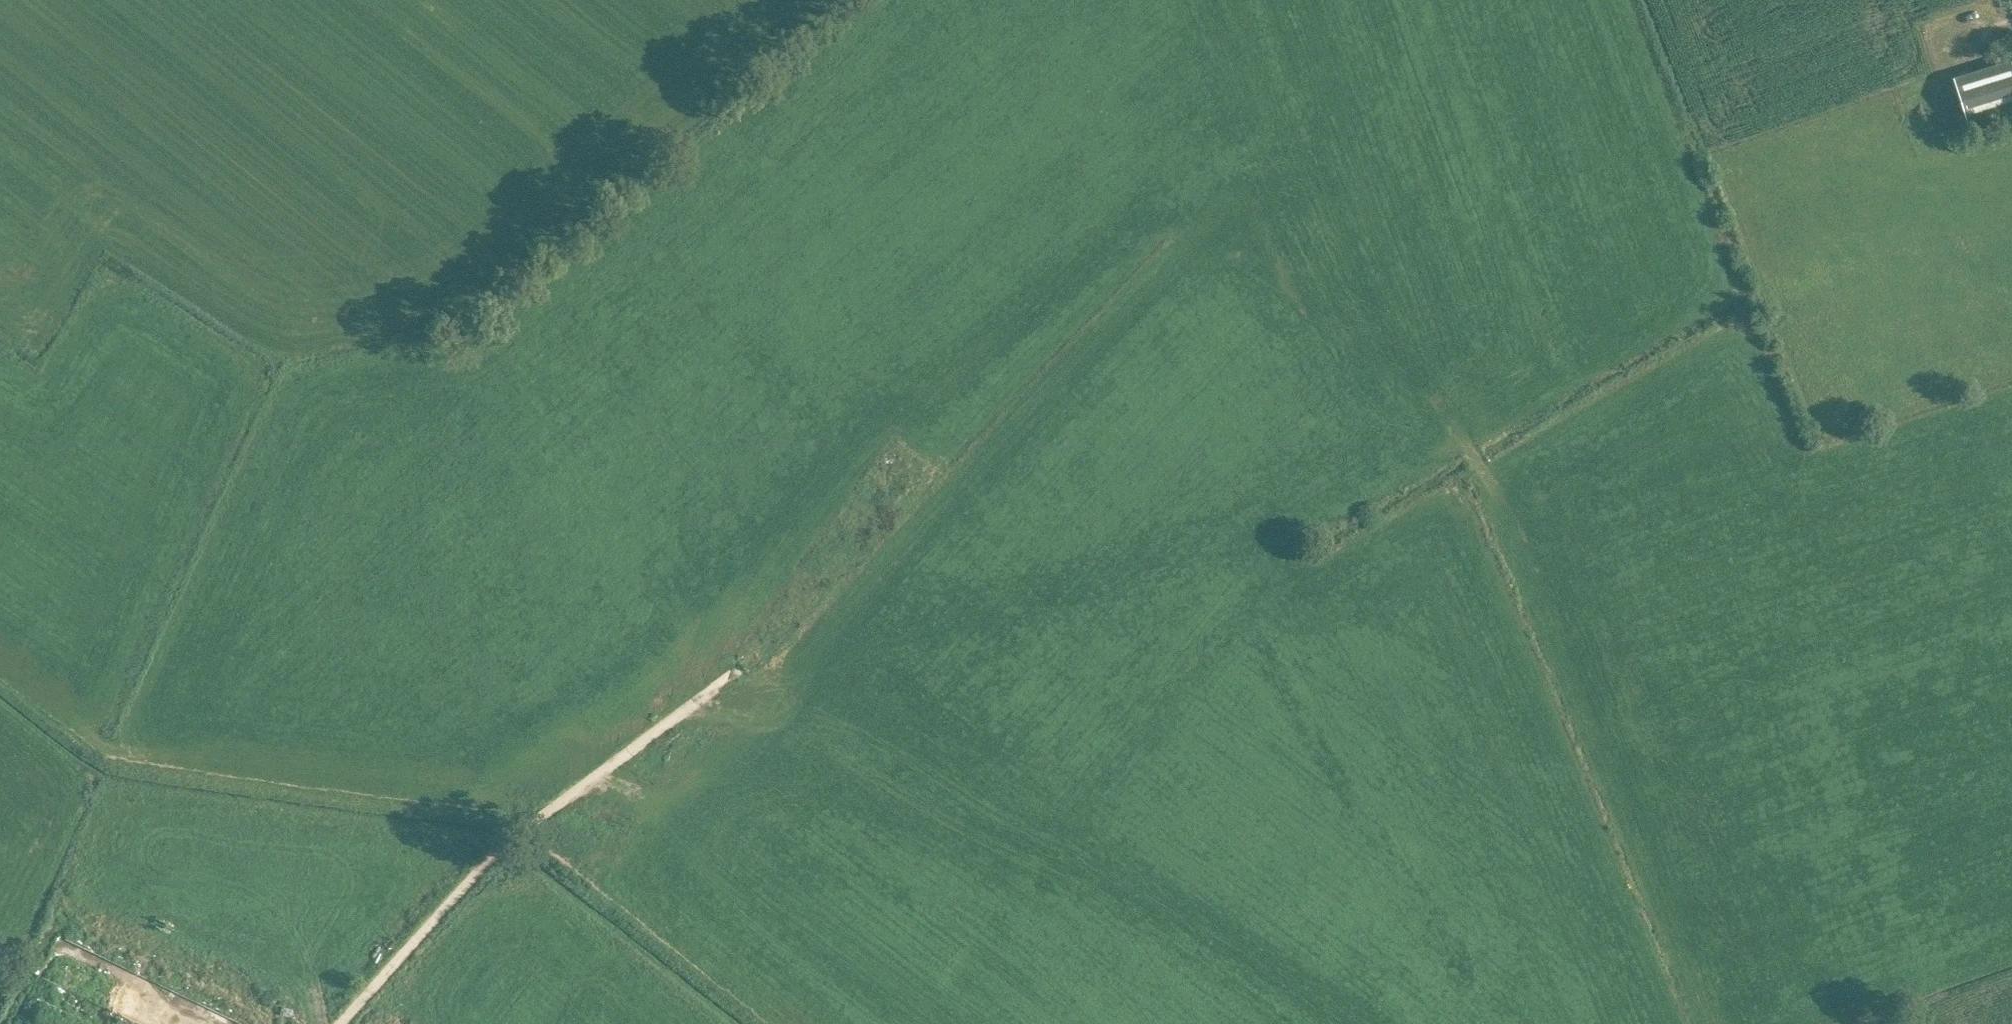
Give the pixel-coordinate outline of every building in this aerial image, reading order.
[(2011,61),(1953,79),(1968,126),(2011,113),(2011,65),(2011,61)]
